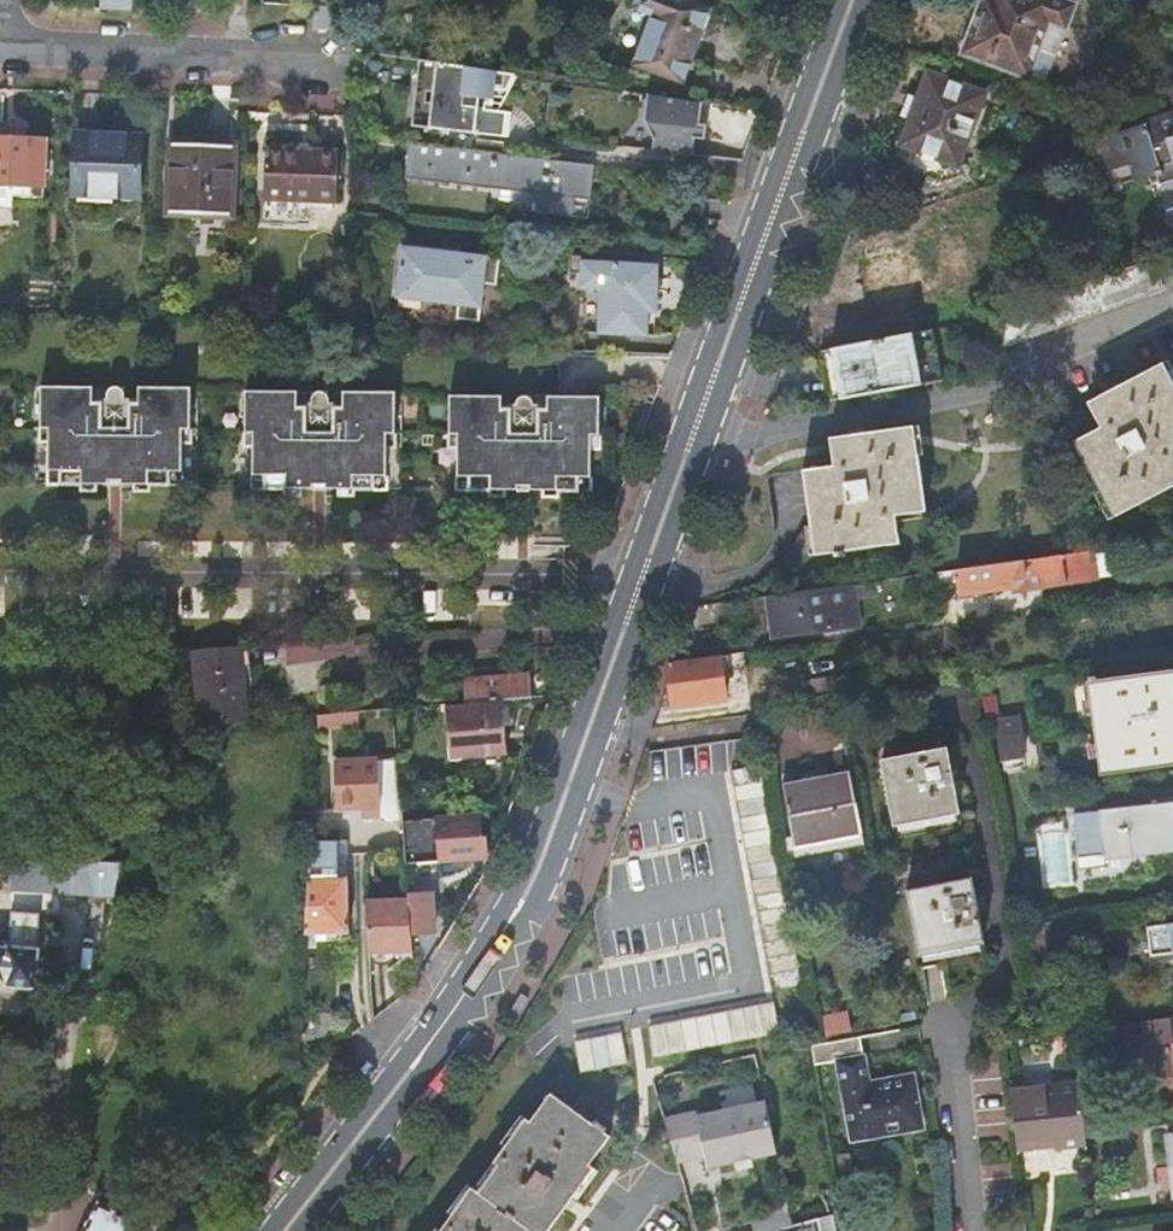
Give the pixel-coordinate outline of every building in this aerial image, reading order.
[(710,14),(673,0),(639,0),(617,63),(682,89),(701,36),(710,14)] [(1029,77),(1051,23),(1065,28),(1074,5),(1062,0),(991,0),(989,8),(979,5),(960,51),(1029,77)] [(1051,23),(1029,77),(1043,83),(1065,28),(1051,23)] [(487,112),(488,106),(494,106),(495,92),(509,93),(517,78),(433,64),(422,62),(419,86),(424,93),(429,94),(436,94),(434,105),(428,105),(425,130),(507,140),(509,115),(501,114),(487,112)] [(911,96),(904,115),(912,118),(903,143),(905,144),(904,145),(897,143),(898,139),(897,139),(889,161),(887,160),(877,186),(902,195),(922,189),(926,176),(942,182),(961,176),(958,167),(954,165),(955,162),(957,163),(982,94),(929,75),(919,100),(911,96)] [(487,112),(501,114),(521,78),(517,78),(509,93),(495,92),(494,106),(488,106),(487,112)] [(414,128),(425,130),(428,105),(429,94),(424,93),(419,86),(414,128)] [(656,143),(655,154),(695,159),(697,142),(707,144),(709,129),(702,128),(705,108),(651,100),(647,123),(656,143)] [(1140,120),(1143,126),(1094,141),(1103,166),(1127,158),(1134,178),(1172,166),(1172,110),(1140,120)] [(140,126),(74,124),(71,182),(115,184),(114,189),(138,191),(140,126)] [(44,201),(47,141),(0,139),(0,187),(13,187),(13,198),(44,201)] [(231,149),(171,145),(169,213),(191,214),(191,233),(223,234),(225,216),(229,216),(231,149)] [(596,167),(410,146),(408,177),(539,193),(539,201),(537,201),(536,213),(575,218),(578,196),(592,199),(596,167)] [(336,153),(266,150),(263,220),(304,222),(306,203),(334,205),(336,153)] [(503,261),(406,249),(400,299),(462,307),(460,321),(482,324),(486,286),(488,274),(501,276),(503,261)] [(603,291),(601,334),(623,334),(648,334),(650,311),(659,312),(662,266),(611,263),(612,258),(574,256),(573,274),(585,275),(584,289),(603,291)] [(992,320),(1000,352),(1162,289),(1153,260),(1113,272),(992,320)] [(488,274),(486,286),(500,288),(501,276),(488,274)] [(821,350),(832,402),(940,383),(931,331),(821,350)] [(1172,456),(1172,380),(1163,362),(1098,398),(1111,421),(1075,441),(1116,518),(1172,489),(1172,468),(1168,458),(1172,456)] [(142,398),(137,398),(126,398),(125,392),(122,389),(117,388),(113,389),(110,392),(109,398),(92,398),(86,397),(86,387),(39,387),(39,427),(47,426),(47,441),(47,487),(100,487),(100,482),(129,482),(129,487),(182,487),(181,441),(181,427),(190,427),(190,387),(143,387),(142,398)] [(254,430),(254,443),(253,489),(306,489),(306,485),(336,485),(336,490),(385,490),(386,444),(386,430),(395,430),(396,391),(350,391),(350,401),(343,401),(329,401),(328,395),(324,392),(319,391),(315,393),(312,395),(311,401),(298,401),(291,401),(291,390),(246,389),(245,430),(254,430)] [(457,493),(509,492),(509,487),(537,488),(537,492),(590,491),(589,447),(589,434),(599,433),(599,393),(553,393),(553,402),(546,402),(534,403),(533,397),(529,394),(525,393),(521,394),(518,397),(516,403),(502,403),(494,403),(494,393),(448,394),(448,433),(456,433),(456,447),(457,493)] [(809,502),(925,486),(915,425),(840,435),(845,464),(803,470),(809,502)] [(39,441),(47,441),(47,426),(39,427),(39,441)] [(190,441),(190,427),(181,427),(181,441),(190,441)] [(245,443),(254,443),(254,430),(245,430),(245,443)] [(395,444),(395,430),(386,430),(386,444),(395,444)] [(447,447),(456,447),(456,433),(448,433),(447,447)] [(600,446),(599,433),(589,434),(589,447),(600,446)] [(929,510),(925,486),(809,502),(818,555),(892,545),(888,516),(929,510)] [(939,572),(940,585),(958,582),(958,592),(1017,585),(1016,576),(1041,575),(1043,587),(1066,584),(1062,555),(1028,559),(939,572)] [(843,605),(839,586),(829,588),(834,606),(843,605)] [(834,606),(829,588),(782,595),(783,600),(731,607),(737,641),(760,637),(760,634),(799,631),(796,612),(814,609),(834,606)] [(818,632),(814,609),(796,612),(799,631),(800,636),(818,632)] [(192,652),(197,727),(246,723),(239,647),(192,652)] [(720,658),(668,665),(674,706),(726,700),(720,658)] [(500,699),(529,696),(527,672),(474,678),(476,701),(500,699)] [(1098,682),(1098,677),(1091,679),(1092,684),(1089,684),(1101,774),(1172,765),(1172,672),(1098,682)] [(802,701),(835,696),(838,695),(834,675),(799,681),(802,701)] [(476,701),(444,704),(450,760),(505,755),(500,699),(476,701)] [(1021,718),(997,722),(1001,761),(1024,759),(1021,718)] [(945,749),(880,762),(892,827),(958,815),(945,749)] [(395,760),(333,762),(335,810),(360,809),(361,816),(378,817),(393,824),(400,823),(395,760)] [(806,984),(763,770),(731,776),(772,991),(806,984)] [(796,848),(862,835),(850,774),(783,786),(796,848)] [(1100,813),(1105,857),(1172,848),(1172,803),(1100,813)] [(477,817),(401,825),(404,868),(483,858),(483,844),(480,844),(477,817)] [(114,896),(121,863),(59,860),(58,891),(114,896)] [(347,879),(307,878),(304,934),(349,933),(347,879)] [(983,944),(970,878),(905,891),(918,956),(983,944)] [(407,902),(410,937),(434,935),(430,897),(407,899),(407,902)] [(407,902),(366,903),(368,953),(411,952),(410,937),(407,902)] [(7,986),(6,988),(35,989),(40,949),(36,949),(39,915),(12,913),(11,939),(5,940),(4,947),(0,947),(0,985),(7,986)] [(1147,928),(1149,955),(1172,953),(1172,957),(1172,924),(1147,928)] [(655,1055),(782,1032),(775,1000),(650,1025),(655,1055)] [(1121,1022),(1128,1069),(1155,1068),(1169,1077),(1172,1076),(1172,1015),(1121,1022)] [(624,1030),(577,1040),(583,1070),(630,1061),(624,1030)] [(1069,1033),(1054,1035),(1058,1059),(1073,1057),(1069,1033)] [(835,1061),(863,1056),(860,1036),(817,1043),(809,1045),(813,1065),(835,1061)] [(863,1056),(835,1061),(851,1139),(923,1127),(912,1076),(869,1084),(863,1056)] [(1079,1083),(1009,1091),(1015,1146),(1056,1141),(1056,1150),(1086,1147),(1084,1126),(1079,1083)] [(558,1213),(593,1167),(590,1164),(610,1136),(604,1131),(607,1127),(597,1121),(594,1125),(551,1091),(530,1120),(524,1115),(493,1160),(500,1164),(478,1191),(474,1188),(443,1230),(545,1230),(558,1213)] [(697,1113),(665,1121),(675,1157),(677,1165),(705,1158),(707,1169),(731,1163),(748,1158),(775,1152),(764,1102),(698,1118),(697,1113)] [(1056,1141),(1015,1146),(1016,1154),(1056,1150),(1056,1141)] [(750,1166),(748,1158),(731,1163),(733,1171),(750,1166)] [(134,1216),(113,1206),(117,1200),(111,1197),(107,1203),(101,1200),(89,1223),(86,1223),(82,1230),(126,1230),(134,1216)] [(755,1230),(776,1230),(792,1226),(789,1211),(752,1221),(755,1230)] [(790,1230),(830,1230),(828,1222),(790,1230)]
